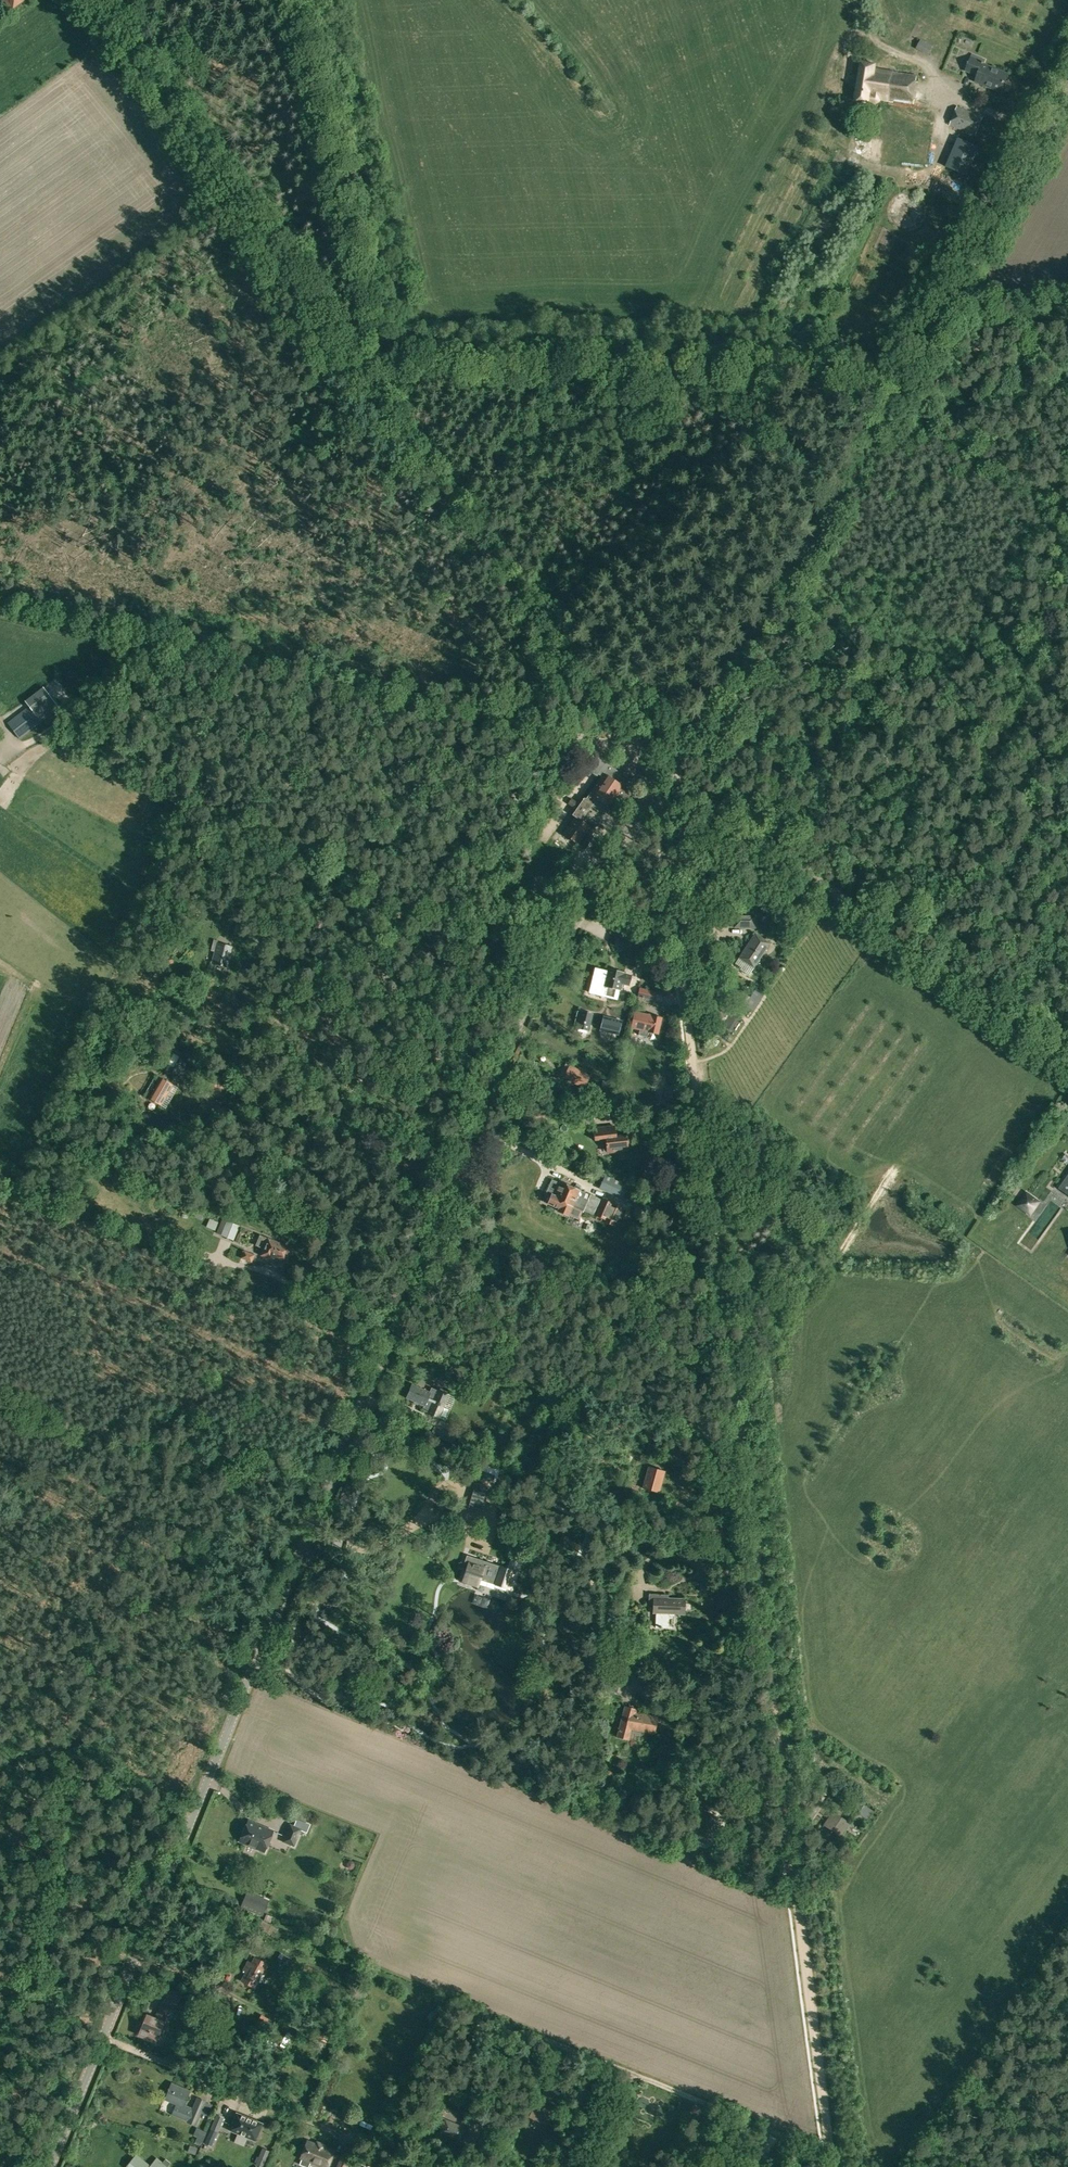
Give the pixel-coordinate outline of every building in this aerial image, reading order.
[(11,8),(23,0),(6,0),(11,8)] [(916,48),(928,54),(933,46),(921,39),(916,48)] [(976,81),(1001,91),(1008,74),(983,64),(983,63),(971,58),(966,70),(978,75),(976,81)] [(882,160),(927,166),(934,116),(912,112),(914,98),(915,98),(917,80),(875,73),(877,63),(861,61),(854,100),(872,103),(875,103),(878,102),(881,100),(893,102),(892,110),(890,109),(882,160)] [(950,125),(976,136),(983,116),(957,106),(950,125)] [(946,167),(968,176),(980,147),(958,137),(946,167)] [(7,722),(20,739),(59,708),(43,687),(25,701),(29,706),(7,722)] [(553,762),(565,765),(566,758),(554,755),(553,762)] [(602,776),(586,799),(584,797),(580,803),(571,797),(567,803),(576,809),(572,815),(574,817),(563,833),(578,844),(591,826),(582,820),(592,806),(598,810),(599,808),(600,809),(601,806),(606,810),(613,801),(621,807),(636,785),(628,779),(627,781),(622,778),(619,776),(621,773),(598,758),(590,770),(597,775),(598,773),(602,776)] [(580,845),(585,849),(594,836),(589,833),(580,845)] [(494,895),(500,899),(511,882),(503,877),(498,886),(499,886),(494,895)] [(734,927),(756,928),(756,914),(734,914),(734,927)] [(739,957),(754,967),(770,943),(755,933),(739,957)] [(211,963),(228,968),(234,947),(217,942),(211,963)] [(628,985),(631,974),(624,973),(624,972),(609,969),(608,970),(599,969),(591,998),(616,1005),(621,983),(628,985)] [(636,999),(653,1003),(655,994),(638,991),(636,999)] [(745,1005),(750,997),(745,994),(738,1005),(743,1008),(745,1005)] [(576,1032),(588,1035),(593,1013),(581,1011),(576,1032)] [(731,1011),(722,1026),(731,1031),(740,1016),(731,1011)] [(648,1034),(658,1036),(661,1020),(651,1018),(634,1015),(631,1031),(648,1034)] [(606,1021),(604,1031),(615,1034),(618,1024),(606,1021)] [(173,1071),(180,1075),(184,1068),(177,1063),(173,1071)] [(584,1088),(590,1075),(569,1065),(563,1078),(584,1088)] [(160,1105),(172,1084),(161,1078),(149,1099),(160,1105)] [(659,1082),(657,1095),(666,1096),(668,1084),(659,1082)] [(579,1118),(590,1119),(591,1107),(580,1106),(579,1118)] [(609,1106),(594,1108),(594,1116),(610,1115),(609,1106)] [(616,1127),(615,1115),(600,1116),(600,1128),(616,1127)] [(606,1149),(606,1152),(629,1149),(627,1133),(617,1134),(617,1131),(612,1132),(611,1127),(594,1129),(595,1139),(601,1139),(602,1149),(606,1149)] [(1067,1195),(1067,1175),(1059,1188),(1067,1195)] [(548,1204),(559,1208),(557,1211),(569,1216),(569,1215),(572,1207),(582,1211),(589,1194),(560,1182),(555,1194),(553,1194),(552,1194),(547,1192),(544,1200),(548,1202),(548,1204)] [(630,1210),(637,1195),(613,1184),(606,1199),(630,1210)] [(1005,1184),(1000,1189),(1008,1194),(1011,1188),(1005,1184)] [(1015,1206),(1030,1216),(1040,1201),(1026,1191),(1015,1206)] [(613,1221),(616,1213),(618,1207),(619,1206),(599,1198),(598,1198),(592,1214),(602,1218),(603,1217),(613,1221)] [(200,1220),(203,1213),(190,1207),(188,1210),(195,1213),(194,1217),(200,1220)] [(207,1226),(215,1230),(218,1222),(210,1218),(207,1226)] [(216,1233),(234,1240),(240,1226),(222,1219),(216,1233)] [(976,1237),(988,1244),(993,1234),(981,1228),(976,1237)] [(272,1256),(285,1261),(291,1247),(261,1235),(257,1245),(264,1248),(261,1255),(271,1259),(272,1256)] [(225,1262),(232,1265),(239,1250),(232,1246),(225,1262)] [(240,1258),(252,1262),(255,1254),(244,1250),(240,1258)] [(479,1388),(484,1391),(492,1372),(486,1370),(479,1388)] [(429,1413),(439,1417),(449,1394),(437,1389),(437,1390),(431,1388),(429,1392),(412,1385),(407,1398),(425,1405),(423,1409),(429,1412),(429,1413)] [(548,1394),(559,1398),(562,1390),(551,1385),(548,1394)] [(431,1435),(452,1443),(455,1434),(435,1426),(431,1435)] [(660,1468),(663,1460),(647,1456),(641,1477),(651,1480),(655,1467),(660,1468)] [(493,1474),(476,1469),(473,1477),(491,1482),(493,1474)] [(489,1487),(474,1482),(473,1489),(487,1493),(489,1487)] [(464,1582),(477,1586),(482,1572),(491,1575),(491,1576),(492,1576),(495,1566),(471,1558),(464,1582)] [(656,1627),(673,1628),(674,1614),(684,1614),(685,1599),(668,1598),(668,1595),(650,1594),(649,1605),(653,1605),(653,1613),(657,1613),(656,1627)] [(481,1614),(496,1619),(500,1609),(484,1604),(481,1614)] [(612,1666),(622,1669),(625,1657),(615,1654),(612,1666)] [(618,1736),(629,1739),(631,1728),(654,1733),(658,1718),(635,1712),(636,1709),(625,1706),(618,1736)] [(805,1815),(812,1820),(817,1813),(819,1815),(822,1810),(821,1809),(823,1805),(813,1799),(805,1813),(805,1815)] [(824,1825),(841,1836),(849,1823),(832,1812),(824,1825)] [(239,1841),(265,1852),(274,1831),(248,1820),(239,1841)] [(282,1841),(295,1847),(302,1828),(290,1823),(282,1841)] [(239,1907),(262,1916),(269,1900),(246,1890),(242,1899),(239,1907)] [(278,1959),(287,1963),(290,1958),(281,1953),(278,1959)] [(240,1980),(255,1988),(265,1969),(248,1960),(242,1971),(245,1972),(240,1980)] [(160,1998),(176,2005),(181,1993),(165,1986),(160,1998)] [(311,2001),(322,2011),(332,2000),(326,1995),(327,1995),(321,1990),(311,2001)] [(138,2035),(156,2042),(165,2018),(166,2019),(171,2006),(161,2002),(155,2016),(147,2013),(138,2035)] [(270,2025),(259,2018),(256,2023),(266,2030),(270,2025)] [(187,2122),(196,2126),(206,2101),(197,2097),(192,2107),(184,2104),(189,2091),(172,2083),(165,2099),(176,2104),(171,2114),(187,2121),(187,2122)] [(229,2128),(229,2129),(230,2129),(237,2132),(235,2139),(245,2143),(247,2136),(255,2139),(254,2139),(256,2140),(256,2139),(256,2138),(262,2123),(263,2122),(262,2121),(261,2122),(237,2112),(236,2111),(235,2112),(236,2112),(229,2128)] [(386,2118),(394,2121),(397,2114),(388,2111),(386,2118)] [(204,2143),(212,2146),(224,2117),(216,2114),(204,2143)] [(438,2133),(461,2142),(466,2128),(443,2119),(438,2133)] [(551,2144),(554,2128),(544,2126),(542,2142),(551,2144)] [(194,2135),(197,2137),(195,2143),(201,2145),(203,2139),(206,2132),(197,2128),(194,2135)] [(322,2166),(326,2166),(329,2160),(331,2154),(333,2149),(306,2139),(299,2158),(302,2159),(299,2164),(306,2166),(309,2166),(311,2162),(313,2163),(322,2166)] [(198,2147),(191,2145),(189,2152),(195,2154),(198,2147)] [(256,2164),(263,2166),(270,2151),(262,2148),(258,2157),(257,2156),(255,2162),(256,2162),(256,2164)] [(167,2156),(175,2166),(176,2166),(180,2164),(171,2153),(167,2156)] [(167,2166),(157,2158),(150,2166),(136,2155),(126,2166),(127,2166),(167,2166)]
